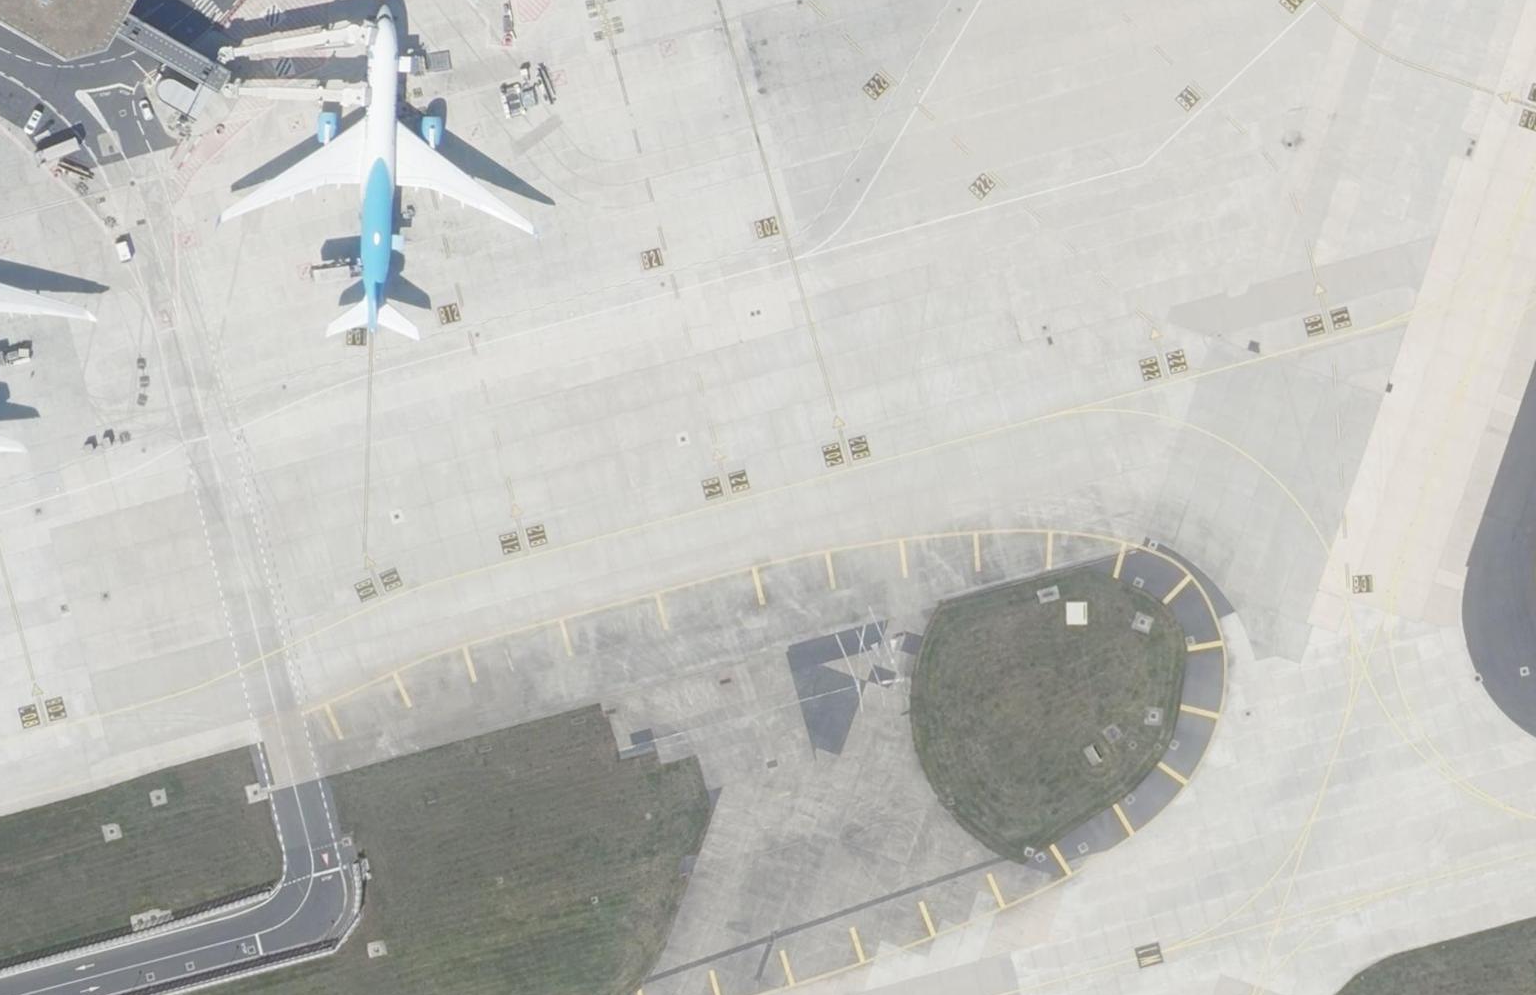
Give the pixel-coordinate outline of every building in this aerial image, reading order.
[(8,25),(65,57),(107,46),(119,25),(133,0),(0,0),(0,21),(8,25)]
